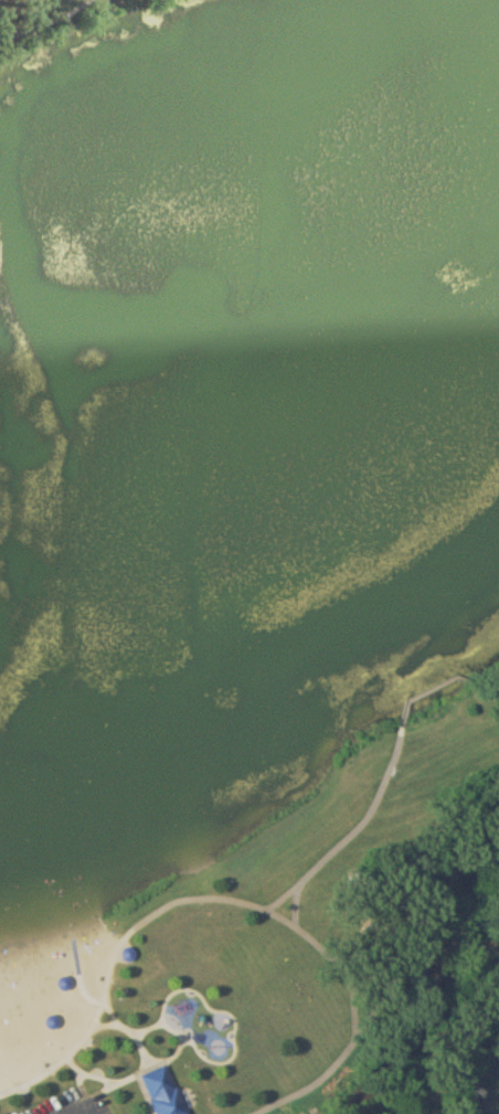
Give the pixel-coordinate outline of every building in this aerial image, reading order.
[(163,1064),(186,1113),(155,1113),(137,1075),(163,1064)]
